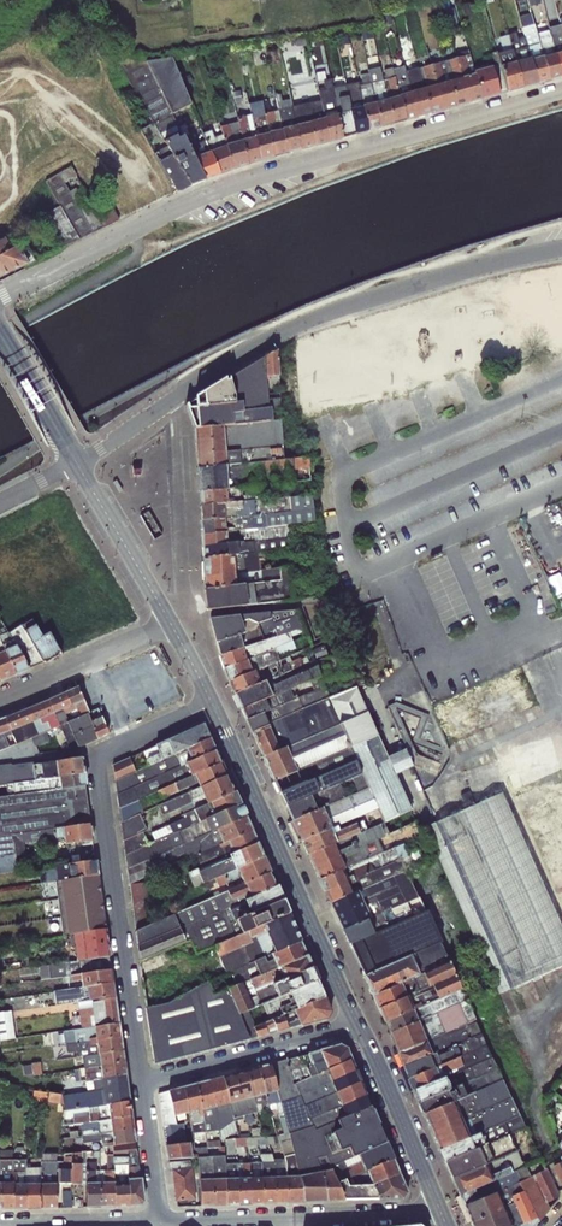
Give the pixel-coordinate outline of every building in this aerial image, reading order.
[(450,29),(458,26),(454,8),(446,10),(450,29)] [(381,15),(384,26),(393,24),(390,12),(381,15)] [(524,37),(537,84),(549,81),(536,34),(534,25),(531,13),(519,17),(523,28),(522,28),(524,37)] [(561,78),(561,77),(561,30),(561,25),(548,28),(549,30),(561,78)] [(371,27),(360,30),(362,40),(373,38),(371,27)] [(536,34),(549,81),(561,78),(549,30),(536,34)] [(512,50),(523,88),(537,84),(524,37),(517,39),(516,33),(508,35),(512,50)] [(347,35),(337,37),(339,46),(349,45),(347,35)] [(462,78),(469,103),(482,99),(473,68),(468,50),(455,53),(456,56),(457,58),(462,78)] [(498,54),(508,92),(523,88),(512,50),(503,53),(498,54)] [(473,68),(482,99),(508,92),(498,54),(497,52),(492,54),(495,65),(489,67),(488,65),(473,68)] [(444,62),(456,107),(469,103),(462,78),(457,58),(456,56),(452,57),(452,60),(444,62)] [(205,180),(189,148),(171,115),(177,111),(185,107),(190,105),(171,59),(145,63),(120,66),(119,66),(125,76),(133,89),(153,124),(190,186),(205,180)] [(437,85),(443,110),(456,107),(444,62),(431,65),(437,85)] [(424,89),(431,113),(443,110),(437,85),(431,65),(419,68),(424,89)] [(392,70),(406,121),(407,120),(417,117),(411,92),(405,72),(404,66),(392,70)] [(375,103),(380,128),(393,124),(387,97),(380,70),(380,68),(368,70),(368,73),(375,103)] [(387,97),(393,124),(401,122),(406,121),(392,70),(392,68),(380,70),(387,97)] [(411,92),(417,117),(431,113),(424,89),(419,68),(405,72),(411,92)] [(362,107),(368,131),(380,128),(375,103),(368,73),(360,75),(361,82),(357,82),(362,106),(362,107)] [(321,101),(329,142),(342,139),(338,115),(330,80),(323,81),(325,90),(319,91),(321,101)] [(351,112),(355,135),(368,131),(362,107),(362,106),(357,82),(345,85),(351,112)] [(241,90),(232,92),(234,104),(243,102),(241,90)] [(292,108),(291,106),(290,99),(276,102),(278,110),(292,108)] [(262,101),(274,157),(287,154),(278,110),(270,112),(268,100),(262,101)] [(251,115),(261,161),(274,157),(262,101),(249,104),(251,115)] [(291,106),(292,108),(300,150),(329,142),(321,101),(306,103),(291,106)] [(278,110),(287,154),(300,150),(292,108),(278,110)] [(338,115),(342,139),(355,135),(351,112),(338,115)] [(238,122),(248,165),(261,161),(251,115),(237,118),(238,122)] [(222,134),(234,169),(248,165),(238,122),(220,127),(222,134)] [(190,186),(153,124),(140,131),(176,192),(179,191),(180,191),(190,186)] [(205,141),(219,175),(234,169),(222,134),(214,138),(211,131),(203,134),(205,141)] [(189,148),(205,180),(219,175),(205,141),(189,148)] [(58,174),(92,233),(102,228),(91,210),(86,201),(89,199),(71,167),(58,174)] [(60,207),(79,240),(92,233),(58,174),(45,182),(60,207)] [(91,210),(102,228),(119,220),(113,208),(107,200),(99,205),(94,196),(89,199),(86,201),(91,210)] [(79,240),(60,207),(40,217),(48,230),(59,249),(79,240)] [(24,244),(16,231),(11,235),(3,239),(0,241),(0,257),(24,244)] [(0,257),(0,278),(34,261),(24,244),(0,257)] [(277,350),(263,357),(266,386),(267,400),(279,399),(278,362),(277,350)] [(263,357),(229,378),(235,403),(241,402),(242,411),(272,409),(280,409),(280,406),(279,399),(267,400),(266,386),(263,357)] [(235,403),(229,378),(185,405),(187,408),(235,403)] [(235,403),(187,408),(194,429),(273,422),(272,409),(242,411),(241,402),(235,403)] [(273,422),(194,429),(195,432),(195,434),(196,441),(195,441),(195,443),(196,443),(197,452),(196,452),(196,455),(282,447),(281,421),(273,422)] [(282,447),(196,455),(197,460),(198,460),(198,472),(263,463),(283,460),(282,447)] [(263,463),(198,472),(199,492),(260,485),(310,480),(308,456),(301,457),(294,459),(283,460),(263,463)] [(133,465),(132,465),(133,476),(141,475),(140,464),(139,464),(139,466),(133,466),(133,465)] [(260,485),(199,492),(199,497),(200,506),(262,500),(260,485)] [(277,513),(201,521),(202,534),(287,526),(314,522),(315,522),(313,512),(311,496),(311,495),(289,498),(289,512),(277,513)] [(262,500),(200,506),(201,521),(277,513),(289,512),(289,498),(262,500)] [(287,526),(202,534),(202,546),(253,542),(288,539),(287,526)] [(288,539),(253,542),(254,553),(264,552),(289,550),(291,550),(290,539),(288,539)] [(253,542),(202,546),(203,559),(254,553),(253,542)] [(254,553),(203,559),(203,578),(205,590),(280,580),(279,568),(261,570),(259,561),(264,561),(264,552),(254,553)] [(280,580),(205,590),(206,590),(209,609),(208,609),(208,610),(246,606),(292,601),(290,567),(279,568),(280,580)] [(561,572),(551,576),(561,601),(561,573),(561,572)] [(219,655),(304,627),(296,610),(210,619),(219,655)] [(32,619),(21,626),(43,662),(51,658),(40,638),(42,637),(32,619)] [(21,626),(8,634),(29,668),(43,662),(21,626)] [(8,634),(3,627),(0,629),(0,640),(15,674),(29,668),(8,634)] [(304,627),(219,655),(224,669),(293,642),(291,637),(305,631),(304,627)] [(48,633),(42,637),(40,638),(51,658),(52,658),(61,654),(48,633)] [(15,674),(0,640),(0,681),(15,674)] [(293,642),(224,669),(229,682),(279,660),(278,657),(295,649),(293,642)] [(324,647),(313,650),(315,658),(326,655),(324,647)] [(279,660),(229,682),(230,682),(235,693),(234,694),(309,662),(306,657),(300,659),(299,658),(291,661),(289,656),(279,660)] [(309,662),(234,694),(241,709),(318,676),(317,668),(315,660),(309,662)] [(328,665),(317,668),(318,676),(320,681),(330,678),(331,678),(328,665)] [(318,676),(241,709),(246,720),(323,687),(320,681),(318,676)] [(323,687),(246,720),(252,732),(328,698),(323,687)] [(339,725),(263,757),(274,781),(349,747),(378,737),(355,687),(328,698),(339,725)] [(77,688),(64,693),(75,719),(88,714),(77,688)] [(64,693),(48,700),(59,726),(75,719),(64,693)] [(328,698),(252,732),(252,734),(253,733),(263,756),(262,756),(263,757),(339,725),(328,698)] [(48,700),(27,709),(37,735),(45,732),(59,726),(48,700)] [(27,709),(5,718),(12,734),(16,744),(32,737),(37,735),(27,709)] [(75,719),(59,726),(68,745),(69,749),(79,746),(107,734),(97,709),(88,714),(75,719)] [(0,720),(0,730),(3,738),(4,738),(9,736),(12,734),(5,718),(0,720)] [(172,738),(155,746),(162,759),(209,738),(205,729),(198,727),(172,738)] [(9,747),(4,738),(3,738),(0,730),(0,751),(9,747)] [(37,735),(32,737),(35,746),(48,741),(45,732),(37,735)] [(345,798),(292,821),(302,841),(331,829),(377,809),(383,822),(411,809),(395,775),(387,757),(378,737),(349,747),(352,752),(356,761),(362,775),(368,788),(358,792),(345,798)] [(525,747),(531,769),(561,761),(561,737),(525,747)] [(135,771),(115,780),(116,794),(137,785),(215,751),(209,738),(162,759),(149,765),(135,771)] [(40,763),(33,764),(35,780),(83,774),(79,748),(79,746),(69,749),(56,751),(39,754),(40,763)] [(162,759),(155,746),(143,752),(149,765),(162,759)] [(349,747),(274,781),(274,782),(278,780),(283,791),(279,793),(280,793),(324,775),(346,765),(348,764),(356,761),(352,752),(349,747)] [(405,749),(387,757),(395,775),(413,767),(405,749)] [(215,751),(137,785),(143,798),(157,791),(221,763),(215,751)] [(115,780),(135,771),(129,758),(112,765),(115,780)] [(33,764),(33,762),(11,765),(11,764),(0,766),(0,785),(6,784),(35,780),(33,764)] [(221,763),(157,791),(160,799),(186,790),(188,792),(226,776),(221,763)] [(35,780),(6,784),(7,796),(85,786),(83,774),(35,780)] [(324,775),(280,793),(286,807),(329,788),(324,775)] [(368,788),(362,775),(354,778),(351,779),(358,792),(368,788)] [(226,776),(188,792),(158,806),(162,815),(180,807),(192,802),(195,809),(234,792),(226,776)] [(137,785),(116,794),(117,796),(120,796),(121,806),(118,807),(118,809),(138,800),(143,798),(137,785)] [(329,788),(286,807),(292,821),(345,798),(339,785),(329,788)] [(0,797),(0,836),(12,835),(90,824),(85,786),(7,796),(0,797)] [(195,809),(183,814),(181,815),(182,818),(151,833),(154,842),(168,836),(179,831),(240,805),(234,792),(195,809)] [(435,822),(509,989),(512,987),(561,965),(561,928),(501,792),(435,822)] [(138,800),(118,809),(120,822),(139,814),(143,812),(138,800)] [(192,802),(180,807),(183,814),(195,809),(192,802)] [(240,805),(179,831),(184,844),(245,817),(240,805)] [(139,814),(120,822),(123,840),(142,832),(146,830),(139,814)] [(184,844),(126,869),(129,884),(160,869),(158,864),(184,852),(187,857),(190,857),(252,831),(245,817),(184,844)] [(331,829),(302,841),(308,855),(366,830),(362,821),(333,834),(331,829)] [(366,830),(308,855),(309,859),(319,880),(402,844),(422,835),(416,822),(415,822),(388,834),(383,822),(366,830)] [(509,989),(435,822),(423,828),(498,994),(509,989)] [(17,871),(15,857),(25,854),(24,843),(49,839),(51,841),(64,840),(64,847),(93,844),(90,824),(12,835),(0,836),(0,874),(17,871)] [(147,845),(124,855),(126,869),(184,844),(179,831),(168,836),(154,842),(147,845)] [(194,867),(186,870),(188,875),(257,843),(252,831),(190,857),(194,867)] [(142,832),(123,840),(124,855),(147,845),(142,832)] [(257,843),(188,875),(193,887),(200,884),(263,857),(257,843)] [(402,844),(319,880),(324,892),(399,860),(404,872),(423,864),(417,849),(407,853),(402,844)] [(182,861),(187,857),(184,852),(158,864),(160,869),(182,861)] [(187,857),(182,861),(186,870),(194,867),(190,857),(187,857)] [(263,857),(200,884),(204,891),(213,887),(212,884),(216,883),(218,888),(241,877),(243,884),(270,873),(263,857)] [(55,881),(97,875),(95,860),(79,862),(38,868),(40,883),(55,881)] [(399,860),(324,892),(330,903),(404,872),(399,860)] [(404,872),(330,903),(343,930),(405,900),(416,895),(404,872)] [(243,884),(174,914),(180,928),(181,927),(202,918),(276,887),(270,873),(243,884)] [(97,875),(55,881),(58,899),(99,893),(99,892),(98,892),(97,886),(98,886),(97,875)] [(134,916),(149,914),(146,882),(130,884),(134,916)] [(180,928),(137,946),(139,962),(185,942),(191,940),(282,900),(276,887),(202,918),(181,927),(180,928)] [(99,893),(58,899),(60,917),(65,917),(102,911),(102,910),(101,910),(100,904),(101,904),(99,893)] [(282,900),(191,940),(196,953),(216,945),(288,914),(282,900)] [(405,900),(343,930),(349,944),(424,912),(422,905),(411,911),(407,903),(405,900)] [(65,917),(60,917),(63,936),(66,935),(104,930),(104,928),(103,928),(102,922),(103,922),(102,911),(65,917)] [(424,912),(349,944),(355,958),(364,976),(440,943),(441,942),(433,924),(427,911),(424,912)] [(149,914),(134,916),(136,931),(150,925),(149,914)] [(150,925),(136,931),(135,931),(135,932),(137,946),(180,928),(174,914),(150,925)] [(288,914),(216,945),(219,957),(226,974),(230,972),(300,942),(288,914)] [(104,930),(66,935),(67,944),(74,943),(75,948),(76,948),(107,944),(105,930),(104,930)] [(300,942),(230,972),(236,985),(306,956),(300,942)] [(440,943),(364,976),(373,996),(448,961),(440,943)] [(76,948),(75,948),(76,961),(108,957),(107,944),(76,948)] [(236,985),(227,988),(238,1014),(248,1010),(254,1007),(248,995),(311,968),(306,956),(236,985)] [(76,961),(49,965),(51,978),(63,976),(110,970),(108,957),(76,961)] [(448,961),(373,996),(372,996),(378,1009),(454,974),(448,961)] [(51,978),(49,965),(38,967),(40,980),(51,978)] [(317,980),(311,968),(248,995),(254,1007),(263,1003),(317,980)] [(110,970),(63,976),(64,984),(68,983),(69,990),(112,983),(110,970)] [(454,974),(378,1009),(385,1023),(460,988),(454,974)] [(530,1013),(555,1002),(544,976),(519,987),(530,1013)] [(317,980),(263,1003),(271,1020),(295,1009),(324,997),(317,980)] [(238,1014),(227,988),(214,995),(213,992),(208,981),(168,1003),(145,1008),(153,1063),(154,1064),(249,1039),(238,1014)] [(112,983),(69,990),(53,992),(55,1005),(70,1003),(77,1002),(114,997),(112,983)] [(460,988),(385,1023),(389,1034),(465,1000),(460,988)] [(114,997),(77,1002),(81,1029),(118,1024),(114,997)] [(324,997),(295,1009),(300,1025),(314,1022),(327,1018),(331,1012),(325,999),(324,997)] [(465,1000),(389,1034),(397,1053),(474,1020),(465,1000)] [(271,1020),(254,1026),(253,1027),(257,1037),(300,1025),(295,1009),(271,1020)] [(248,1010),(238,1014),(249,1039),(257,1037),(253,1027),(254,1026),(248,1010)] [(0,1013),(0,1041),(15,1039),(11,1011),(0,1013)] [(474,1020),(397,1053),(403,1067),(480,1034),(474,1020)] [(118,1024),(81,1029),(64,1032),(65,1045),(66,1045),(120,1037),(118,1024)] [(480,1034),(403,1067),(408,1079),(486,1046),(480,1034)] [(120,1037),(66,1045),(67,1053),(79,1052),(79,1057),(82,1056),(122,1051),(120,1037)] [(340,1046),(284,1060),(295,1085),(351,1060),(346,1049),(340,1046)] [(486,1046),(408,1079),(413,1090),(491,1058),(486,1046)] [(122,1051),(82,1056),(84,1068),(124,1063),(122,1051)] [(491,1058),(413,1090),(418,1102),(497,1069),(491,1058)] [(284,1060),(270,1064),(280,1103),(300,1096),(299,1095),(298,1091),(295,1085),(284,1060)] [(351,1060),(295,1085),(298,1091),(299,1095),(355,1071),(351,1060)] [(40,1063),(32,1064),(32,1065),(31,1065),(33,1074),(33,1075),(42,1074),(40,1063)] [(124,1063),(84,1068),(86,1080),(101,1078),(125,1074),(124,1063)] [(270,1064),(258,1068),(269,1109),(270,1111),(276,1109),(284,1134),(287,1134),(280,1103),(270,1064)] [(33,1074),(31,1065),(22,1066),(24,1076),(33,1074)] [(86,1080),(84,1068),(74,1069),(75,1081),(79,1081),(86,1080)] [(258,1068),(246,1071),(257,1112),(269,1109),(258,1068)] [(497,1069),(418,1102),(423,1113),(431,1131),(439,1150),(518,1116),(497,1069)] [(246,1071),(234,1074),(245,1115),(257,1112),(246,1071)] [(355,1071),(299,1095),(300,1096),(304,1107),(360,1082),(355,1071)] [(125,1074),(101,1078),(102,1090),(63,1095),(65,1110),(88,1107),(88,1109),(129,1101),(125,1074)] [(234,1074),(223,1077),(234,1120),(242,1119),(242,1116),(245,1115),(234,1074)] [(223,1077),(209,1081),(215,1107),(218,1130),(221,1130),(223,1139),(236,1131),(234,1120),(223,1077)] [(209,1081),(196,1084),(202,1109),(205,1132),(218,1130),(215,1107),(209,1081)] [(0,1082),(0,1098),(11,1098),(10,1084),(0,1082)] [(360,1082),(304,1107),(309,1119),(365,1095),(360,1082)] [(196,1084),(183,1087),(189,1113),(192,1133),(205,1132),(202,1109),(196,1084)] [(183,1087),(168,1091),(174,1117),(189,1113),(183,1087)] [(47,1102),(48,1092),(33,1091),(33,1101),(47,1103),(47,1102)] [(174,1117),(168,1091),(158,1094),(160,1112),(163,1127),(176,1125),(174,1117)] [(48,1092),(47,1102),(59,1104),(60,1095),(48,1092)] [(365,1095),(309,1119),(312,1126),(315,1131),(370,1106),(365,1095)] [(300,1096),(280,1103),(287,1134),(312,1126),(309,1119),(304,1107),(300,1096)] [(129,1101),(88,1109),(89,1116),(73,1118),(74,1124),(81,1123),(131,1116),(129,1101)] [(370,1106),(315,1131),(325,1156),(330,1166),(386,1142),(370,1106)] [(131,1116),(81,1123),(82,1136),(133,1129),(131,1116)] [(518,1116),(439,1150),(444,1162),(451,1159),(508,1134),(509,1134),(525,1127),(518,1116)] [(176,1125),(163,1127),(165,1146),(186,1143),(183,1124),(176,1125)] [(312,1126),(287,1134),(304,1203),(328,1201),(321,1171),(316,1158),(325,1156),(315,1131),(312,1126)] [(133,1129),(82,1136),(83,1143),(101,1140),(102,1147),(112,1146),(124,1144),(135,1143),(133,1129)] [(284,1134),(277,1136),(280,1144),(283,1155),(285,1159),(287,1203),(304,1203),(287,1134),(284,1134)] [(451,1159),(444,1162),(451,1177),(451,1178),(516,1150),(508,1134),(451,1159)] [(277,1136),(266,1137),(269,1145),(280,1144),(277,1136)] [(256,1137),(245,1138),(246,1147),(258,1146),(256,1137)] [(266,1137),(256,1137),(258,1146),(269,1145),(266,1137)] [(246,1147),(245,1138),(237,1138),(234,1138),(235,1148),(246,1147)] [(194,1148),(205,1147),(204,1139),(193,1140),(193,1142),(194,1148)] [(186,1143),(165,1146),(167,1160),(189,1158),(197,1158),(208,1157),(207,1148),(205,1147),(194,1148),(193,1142),(186,1143)] [(386,1142),(330,1166),(337,1183),(345,1179),(353,1176),(393,1161),(386,1142)] [(135,1143),(124,1144),(125,1157),(129,1206),(140,1206),(144,1202),(143,1202),(135,1143)] [(124,1144),(112,1146),(112,1156),(112,1157),(125,1157),(124,1144)] [(218,1147),(207,1148),(208,1157),(212,1156),(218,1156),(218,1147)] [(0,1151),(0,1153),(0,1163),(1,1209),(13,1209),(13,1152),(13,1150),(0,1151)] [(516,1150),(451,1178),(459,1195),(525,1166),(524,1162),(521,1161),(516,1150)] [(85,1151),(70,1153),(70,1155),(70,1184),(86,1185),(85,1163),(85,1151)] [(25,1153),(13,1152),(13,1209),(26,1209),(25,1168),(25,1153)] [(42,1153),(41,1162),(56,1163),(56,1154),(42,1153)] [(56,1163),(55,1183),(70,1184),(70,1155),(64,1155),(64,1163),(56,1163)] [(107,1171),(99,1171),(100,1207),(114,1207),(112,1157),(112,1156),(107,1155),(107,1171)] [(273,1162),(271,1155),(260,1155),(261,1163),(263,1204),(275,1204),(273,1162)] [(283,1155),(271,1155),(273,1162),(275,1204),(287,1203),(285,1159),(283,1155)] [(208,1157),(197,1158),(201,1206),(213,1206),(212,1156),(208,1157)] [(218,1156),(212,1156),(213,1206),(226,1205),(224,1165),(224,1156),(218,1156)] [(330,1166),(325,1156),(316,1158),(321,1171),(328,1201),(345,1200),(337,1183),(330,1166)] [(560,1157),(561,1161),(552,1166),(561,1186),(561,1185),(561,1156),(560,1157)] [(125,1157),(112,1157),(114,1207),(129,1206),(125,1157)] [(189,1158),(167,1160),(169,1172),(173,1171),(176,1201),(194,1198),(189,1158)] [(353,1176),(345,1179),(348,1184),(356,1184),(371,1184),(374,1184),(399,1174),(393,1161),(353,1176)] [(56,1163),(41,1162),(40,1162),(40,1168),(41,1208),(56,1208),(55,1183),(56,1163)] [(96,1163),(85,1163),(86,1185),(86,1208),(100,1207),(99,1171),(96,1171),(96,1163)] [(242,1164),(237,1164),(238,1205),(250,1204),(249,1163),(242,1164)] [(261,1163),(249,1163),(250,1204),(263,1204),(261,1163)] [(237,1164),(224,1165),(226,1205),(238,1205),(237,1164)] [(525,1166),(459,1195),(471,1222),(514,1202),(511,1197),(522,1192),(522,1191),(525,1190),(520,1181),(530,1177),(525,1166)] [(39,1168),(25,1168),(26,1209),(40,1208),(39,1168)] [(544,1170),(530,1177),(520,1181),(525,1190),(536,1218),(538,1222),(549,1209),(546,1203),(560,1196),(546,1168),(544,1170)] [(345,1179),(337,1183),(345,1200),(403,1199),(407,1193),(399,1174),(374,1184),(371,1184),(356,1184),(348,1184),(345,1179)] [(471,1222),(472,1225),(517,1225),(536,1218),(525,1190),(522,1191),(522,1192),(511,1197),(514,1202),(471,1222)] [(62,1192),(62,1208),(71,1208),(71,1207),(71,1192),(62,1192)]
